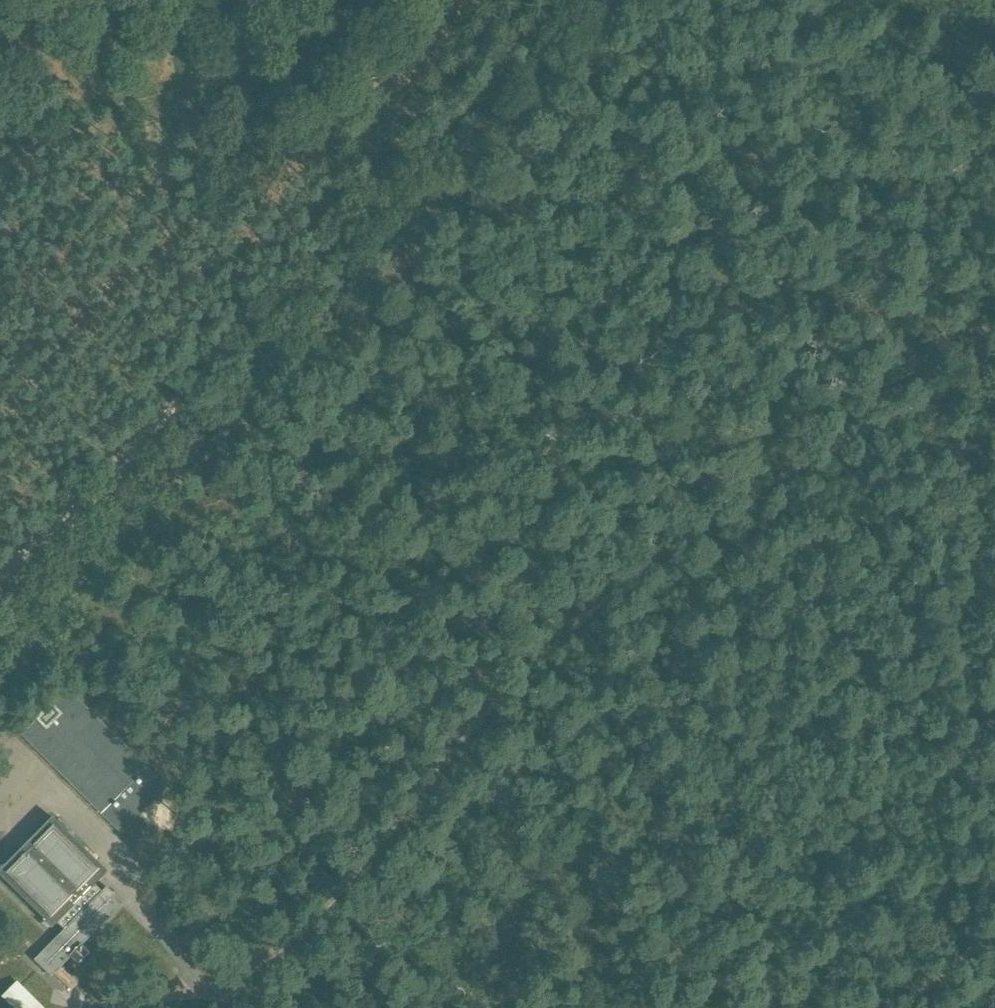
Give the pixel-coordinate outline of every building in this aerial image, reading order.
[(169,787),(68,687),(21,734),(122,834),(169,787)] [(34,960),(50,976),(70,956),(83,969),(95,957),(83,945),(124,904),(107,886),(102,891),(95,885),(108,872),(53,817),(0,870),(0,876),(52,928),(58,922),(65,929),(34,960)] [(2,996),(13,1007),(42,1007),(16,982),(2,996)]
